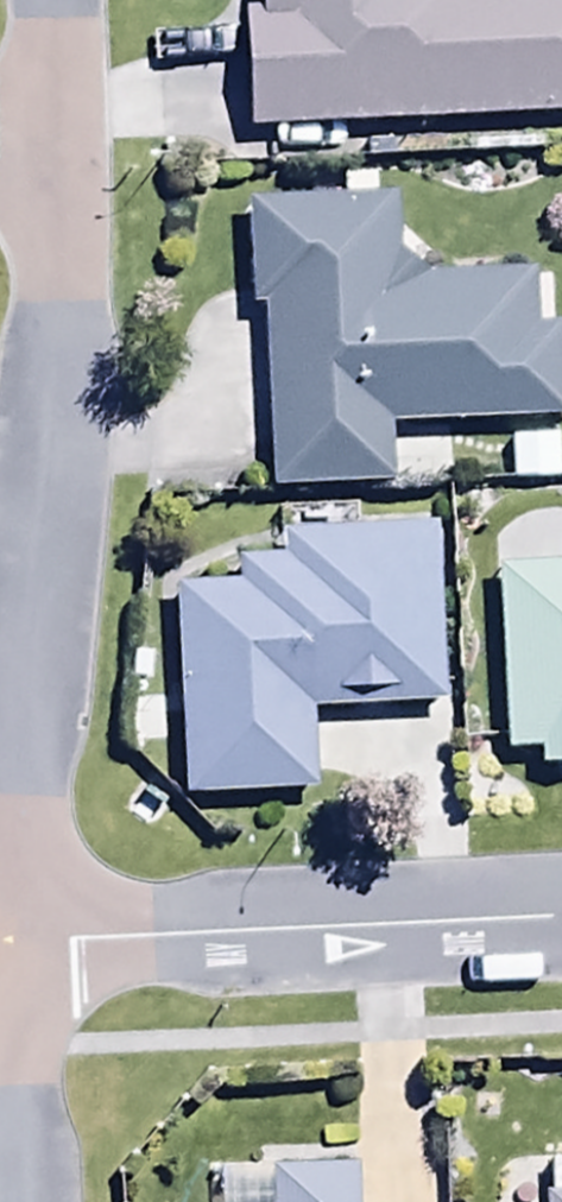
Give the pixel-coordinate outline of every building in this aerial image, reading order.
[(254,10),(237,10),(242,130),(561,118),(561,0),(253,0),(254,10)] [(420,279),(398,262),(396,205),(240,208),(243,313),(261,312),(265,490),(385,488),(384,432),(553,429),(551,337),(529,337),(528,278),(420,279)] [(231,584),(169,586),(177,798),(304,793),(300,710),(432,705),(425,527),(276,533),(277,557),(230,559),(231,584)] [(490,567),(497,753),(534,752),(535,771),(561,770),(561,565),(490,567)] [(538,1158),(539,1201),(561,1201),(561,1158),(538,1158)] [(347,1169),(264,1170),(264,1201),(347,1201),(347,1169)]
